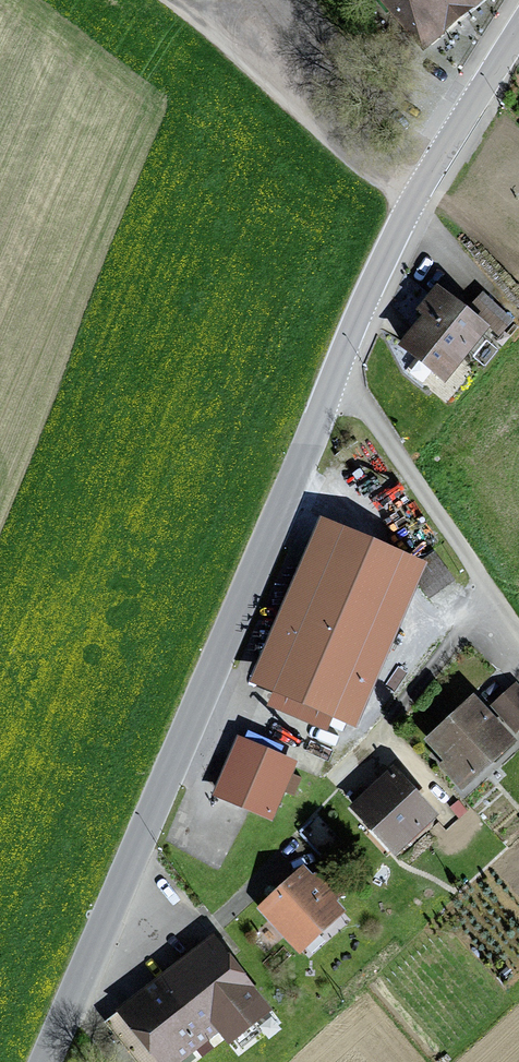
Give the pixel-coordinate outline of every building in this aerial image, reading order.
[(423,38),(470,0),(393,0),(423,38)] [(443,376),(483,328),(446,297),(406,346),(443,376)] [(412,565),(333,530),(266,680),(345,715),(412,565)] [(434,554),(410,570),(428,596),(452,579),(434,554)] [(493,703),(518,730),(518,729),(518,688),(515,683),(493,703)] [(462,780),(503,741),(470,706),(436,738),(453,755),(445,762),(462,780)] [(271,814),(293,765),(240,742),(218,791),(271,814)] [(400,843),(432,813),(393,772),(356,807),(372,824),(377,819),(400,843)] [(317,928),(337,910),(330,903),(342,892),(321,869),(309,880),(301,872),(264,906),(296,940),(313,923),(317,928)] [(174,967),(181,975),(220,1023),(232,1037),(265,1010),(208,939),(174,967)] [(220,1023),(181,975),(133,1014),(128,1008),(110,1023),(142,1061),(173,1061),(220,1023)]
